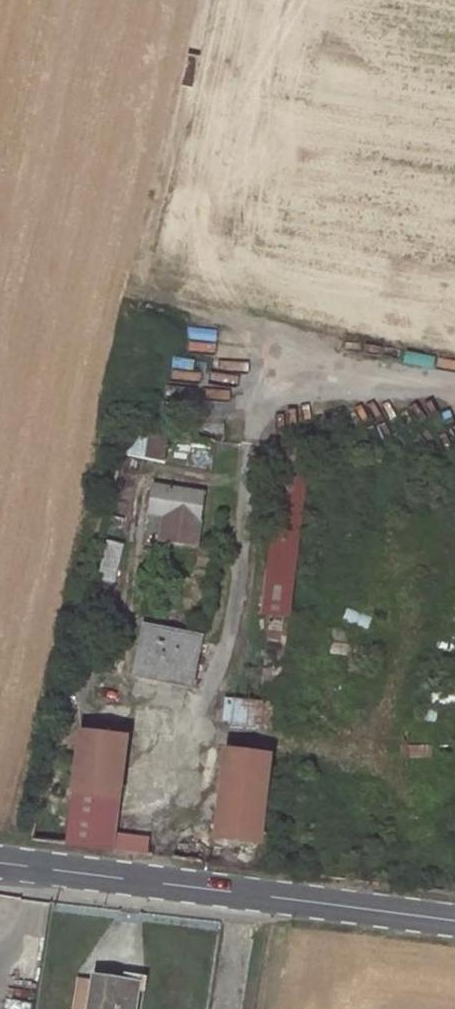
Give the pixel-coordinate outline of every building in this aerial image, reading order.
[(238,390),(242,365),(214,361),(210,385),(238,390)] [(126,457),(161,460),(164,433),(128,430),(126,457)] [(290,618),(309,451),(283,448),(264,615),(290,618)] [(152,514),(170,517),(202,521),(205,498),(154,492),(152,514)] [(166,536),(170,517),(152,514),(147,533),(166,536)] [(114,584),(124,543),(105,539),(96,579),(114,584)] [(347,609),(343,621),(368,629),(372,617),(347,609)] [(202,640),(144,629),(136,677),(162,682),(163,674),(194,680),(202,640)] [(133,702),(63,692),(55,730),(129,742),(133,702)] [(277,730),(279,711),(234,706),(232,723),(277,730)] [(55,730),(29,842),(116,853),(129,742),(55,730)] [(228,754),(217,864),(261,871),(274,759),(228,754)] [(106,985),(102,1008),(144,1008),(147,990),(106,985)]
